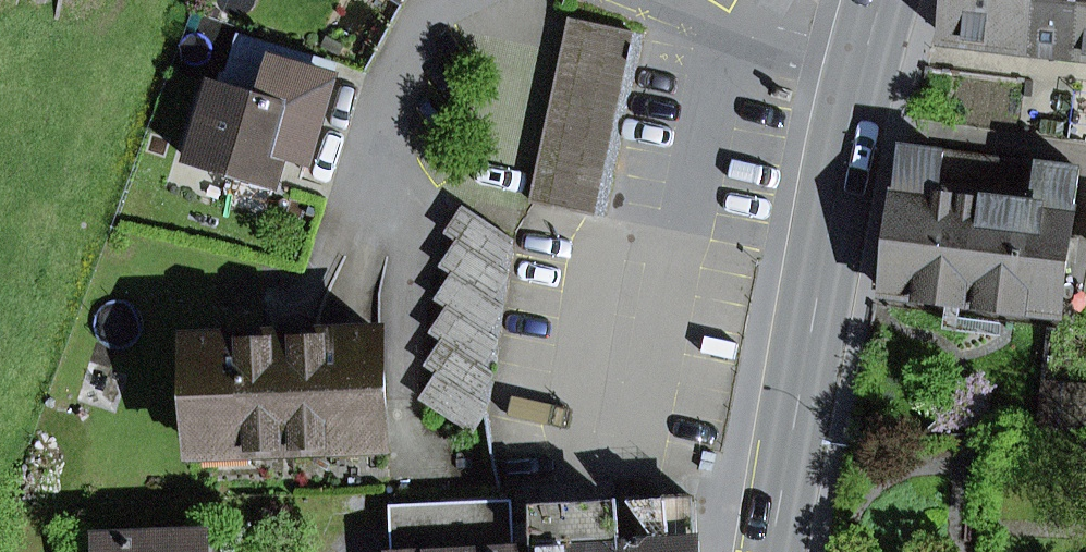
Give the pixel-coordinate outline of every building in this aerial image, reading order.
[(948,39),(1031,49),(1037,0),(953,0),(948,39)] [(1031,49),(1080,55),(1085,4),(1085,0),(1037,0),(1031,49)] [(571,19),(532,202),(594,215),(634,32),(571,19)] [(338,62),(241,33),(226,84),(268,96),(276,68),(331,85),(338,62)] [(276,188),(286,153),(309,159),(331,85),(276,68),(268,96),(226,84),(216,81),(191,163),(276,188)] [(905,148),(887,293),(950,300),(963,302),(974,303),(991,159),(905,148)] [(1061,314),(1079,170),(991,159),(974,303),(1061,314)] [(425,366),(437,373),(420,399),(473,433),(487,412),(488,405),(479,399),(493,372),(484,366),(497,346),(498,339),(489,332),(503,305),(494,299),(507,280),(508,272),(499,267),(513,239),(464,206),(446,233),(458,240),(441,266),(453,274),(436,299),(447,307),(430,332),(442,340),(425,366)] [(946,328),(959,330),(963,302),(950,300),(946,328)] [(197,344),(202,449),(386,441),(381,336),(197,344)] [(696,500),(617,504),(619,551),(698,551),(696,500)] [(396,551),(540,551),(540,550),(514,551),(512,523),(511,501),(393,508),(396,551)] [(540,551),(619,551),(617,504),(538,508),(539,521),(540,550),(540,551)] [(514,551),(540,550),(539,521),(512,523),(514,551)] [(102,551),(209,551),(208,537),(102,541),(102,551)]
